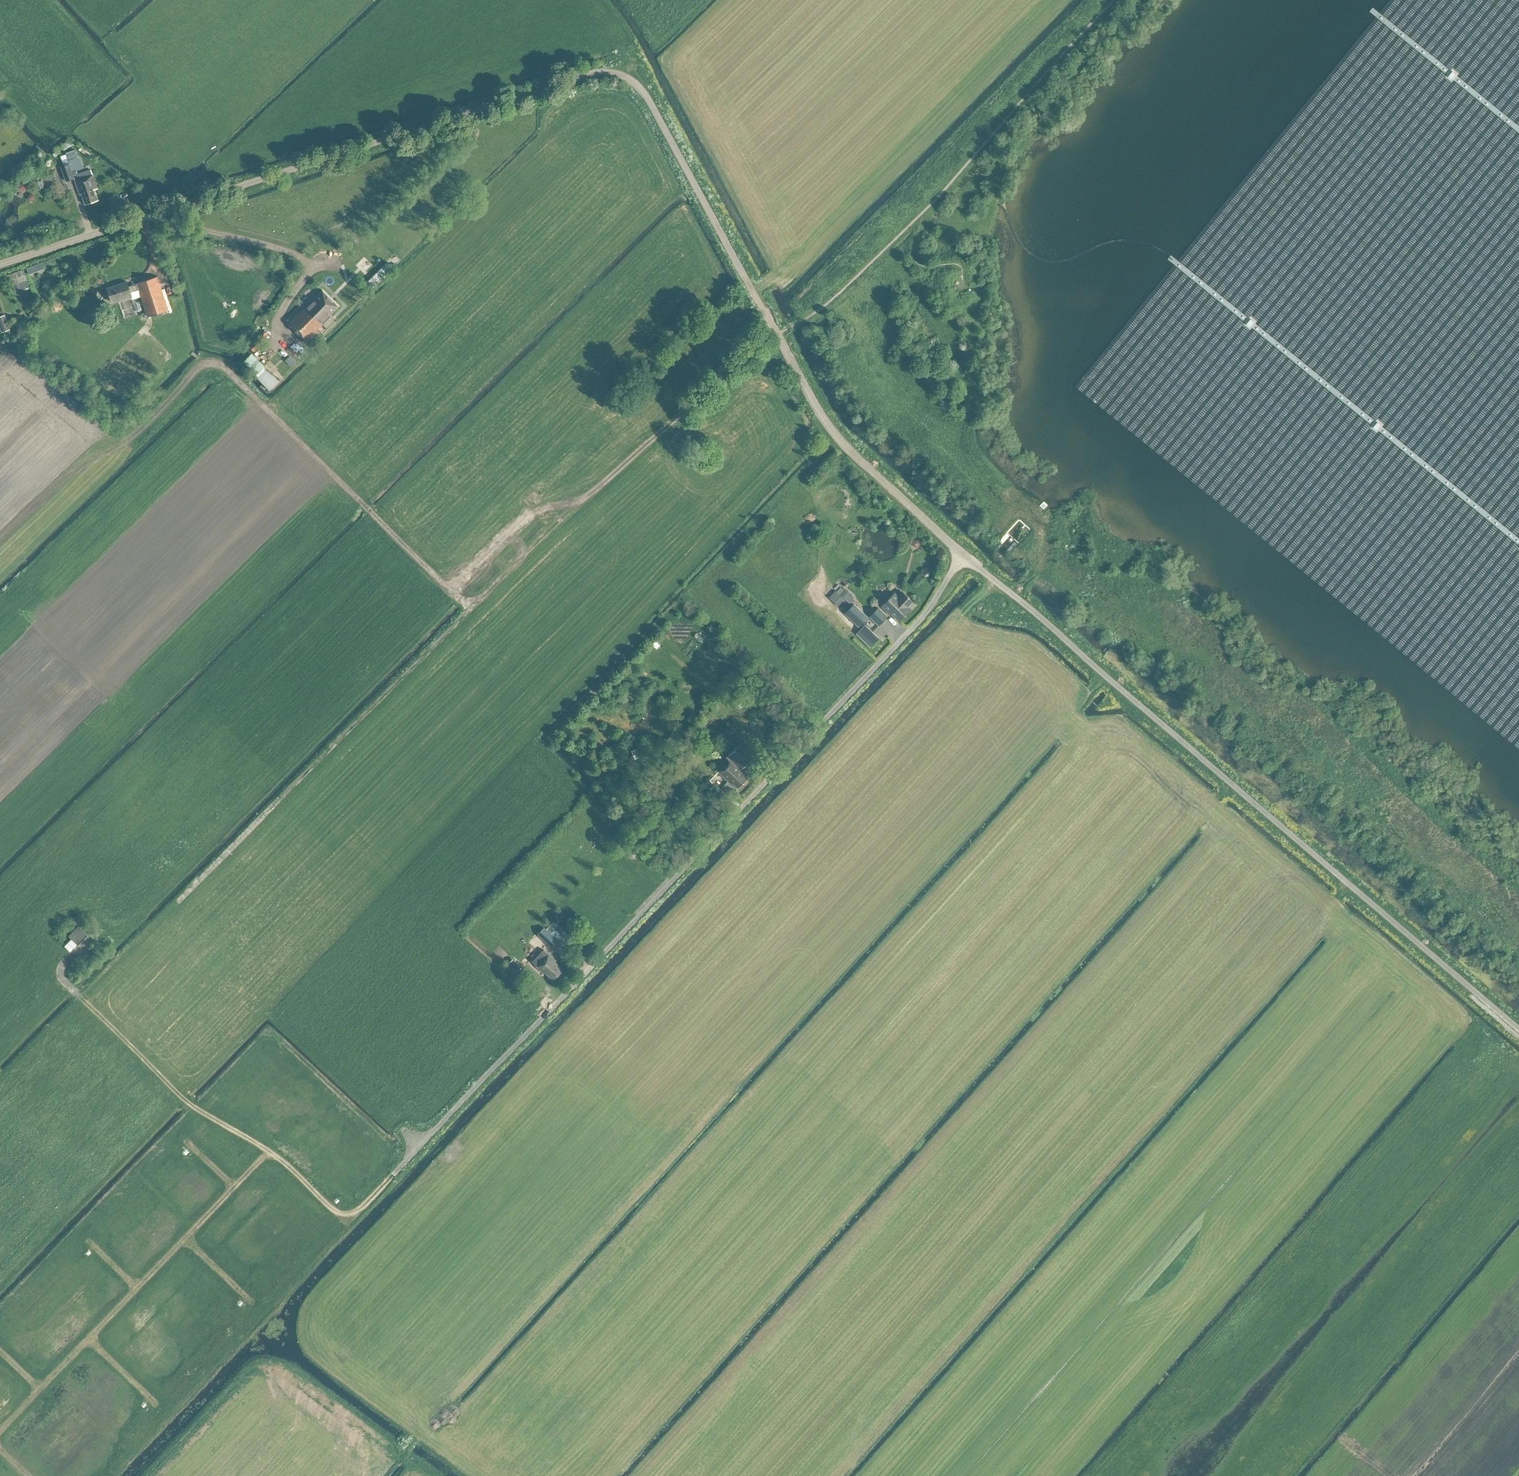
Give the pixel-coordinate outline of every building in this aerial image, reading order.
[(74,176),(72,171),(78,169),(74,158),(78,157),(75,149),(66,152),(66,154),(61,155),(64,165),(61,166),(66,181),(74,178),(80,194),(82,193),(85,204),(98,199),(95,189),(98,188),(93,174),(91,170),(74,176)] [(29,274),(44,268),(42,262),(27,268),(29,274)] [(373,288),(390,271),(383,265),(367,281),(373,288)] [(30,286),(25,274),(24,270),(13,273),(14,273),(7,275),(10,286),(13,285),(15,290),(30,286)] [(148,316),(168,310),(158,276),(137,282),(138,286),(129,288),(127,282),(107,288),(112,301),(132,295),(130,292),(139,289),(148,316)] [(338,305),(323,291),(315,298),(314,297),(288,323),(306,341),(332,315),(339,307),(337,306),(338,305)] [(2,331),(10,329),(5,315),(0,316),(0,327),(2,331)] [(274,389),(283,379),(254,352),(245,362),(274,389)] [(290,366),(296,361),(290,355),(285,360),(290,366)] [(844,590),(840,587),(837,590),(841,593),(840,594),(845,599),(850,593),(846,588),(844,590)] [(913,602),(902,591),(897,596),(894,593),(882,606),(890,613),(891,612),(899,620),(910,609),(908,607),(913,602)] [(859,627),(868,617),(853,603),(844,613),(859,627)] [(878,625),(887,616),(878,607),(870,617),(878,625)] [(865,625),(856,634),(871,648),(880,639),(865,625)] [(737,787),(747,777),(739,770),(754,754),(741,742),(726,756),(728,758),(717,770),(728,781),(729,780),(737,787)] [(709,809),(717,801),(716,800),(717,798),(710,791),(700,800),(709,809)] [(559,925),(554,920),(546,928),(545,926),(537,934),(550,947),(562,935),(555,929),(559,925)] [(78,944),(88,935),(78,925),(68,935),(78,944)] [(548,953),(543,949),(532,961),(536,965),(536,966),(544,973),(545,972),(553,979),(563,969),(555,961),(556,960),(548,953)] [(515,958),(510,965),(519,972),(524,966),(515,958)]
